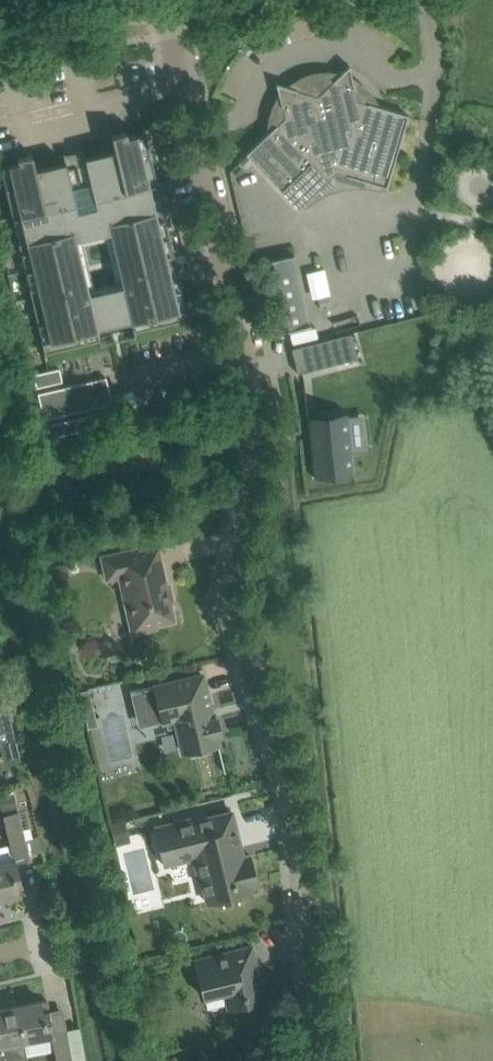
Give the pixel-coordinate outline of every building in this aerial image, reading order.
[(298,208),(314,193),(336,172),(381,185),(386,187),(402,134),(409,113),(358,98),(350,64),(333,80),(324,82),(323,75),(305,79),(307,86),(298,88),(276,82),(284,116),(246,153),(298,208)] [(156,210),(150,186),(157,184),(157,186),(159,186),(145,127),(143,127),(144,133),(128,136),(126,131),(124,132),(112,135),(115,150),(85,157),(87,165),(88,170),(69,174),(68,169),(66,162),(36,170),(32,154),(17,157),(18,162),(2,166),(1,161),(0,161),(0,165),(4,183),(13,221),(20,220),(24,239),(17,241),(44,353),(98,340),(99,346),(117,342),(116,339),(101,343),(100,340),(98,328),(132,320),(134,331),(135,335),(119,339),(120,341),(137,337),(136,331),(167,323),(188,318),(190,327),(192,327),(163,206),(162,207),(162,209),(156,210)] [(309,326),(292,254),(271,259),(288,331),(309,326)] [(312,330),(323,328),(320,317),(309,320),(312,330)] [(313,343),(319,368),(357,358),(351,333),(313,343)] [(59,368),(34,374),(37,387),(62,381),(59,368)] [(106,377),(38,393),(44,419),(112,403),(106,377)] [(122,407),(45,425),(48,438),(125,420),(122,407)] [(347,412),(308,416),(314,478),(354,473),(347,412)] [(144,630),(157,627),(156,624),(175,620),(158,546),(138,550),(137,548),(102,556),(106,574),(121,570),(128,601),(125,602),(130,621),(144,630)] [(69,576),(66,562),(52,565),(55,579),(69,576)] [(218,715),(213,716),(203,674),(181,679),(135,690),(132,691),(136,709),(139,723),(161,718),(162,724),(173,721),(174,726),(180,751),(191,749),(193,751),(193,753),(197,754),(201,754),(205,753),(208,751),(211,749),(210,748),(209,745),(218,743),(219,743),(217,735),(222,734),(218,715)] [(98,726),(89,688),(79,691),(88,728),(98,726)] [(16,808),(13,794),(0,797),(0,805),(2,812),(16,808)] [(24,893),(24,891),(19,892),(17,884),(25,883),(18,856),(29,854),(18,811),(3,815),(10,843),(0,846),(0,899),(24,893)] [(237,842),(239,841),(231,811),(210,816),(198,818),(197,815),(154,826),(161,854),(178,850),(181,863),(192,860),(197,882),(201,881),(206,902),(223,898),(224,905),(240,901),(238,894),(252,891),(251,886),(258,885),(250,854),(241,857),(237,842)] [(111,824),(116,845),(131,842),(125,820),(111,824)] [(226,1008),(244,1004),(265,999),(252,946),(231,951),(194,961),(204,999),(223,994),(226,1008)] [(17,1005),(24,1040),(52,1035),(54,1035),(49,1010),(44,1011),(43,1003),(48,1002),(47,1000),(17,1005)] [(28,1058),(27,1055),(24,1040),(17,1005),(0,1008),(0,1060),(14,1060),(28,1058)] [(65,1026),(67,1036),(72,1060),(87,1060),(80,1023),(65,1026)] [(57,1060),(72,1060),(67,1036),(53,1039),(54,1049),(57,1060)]
